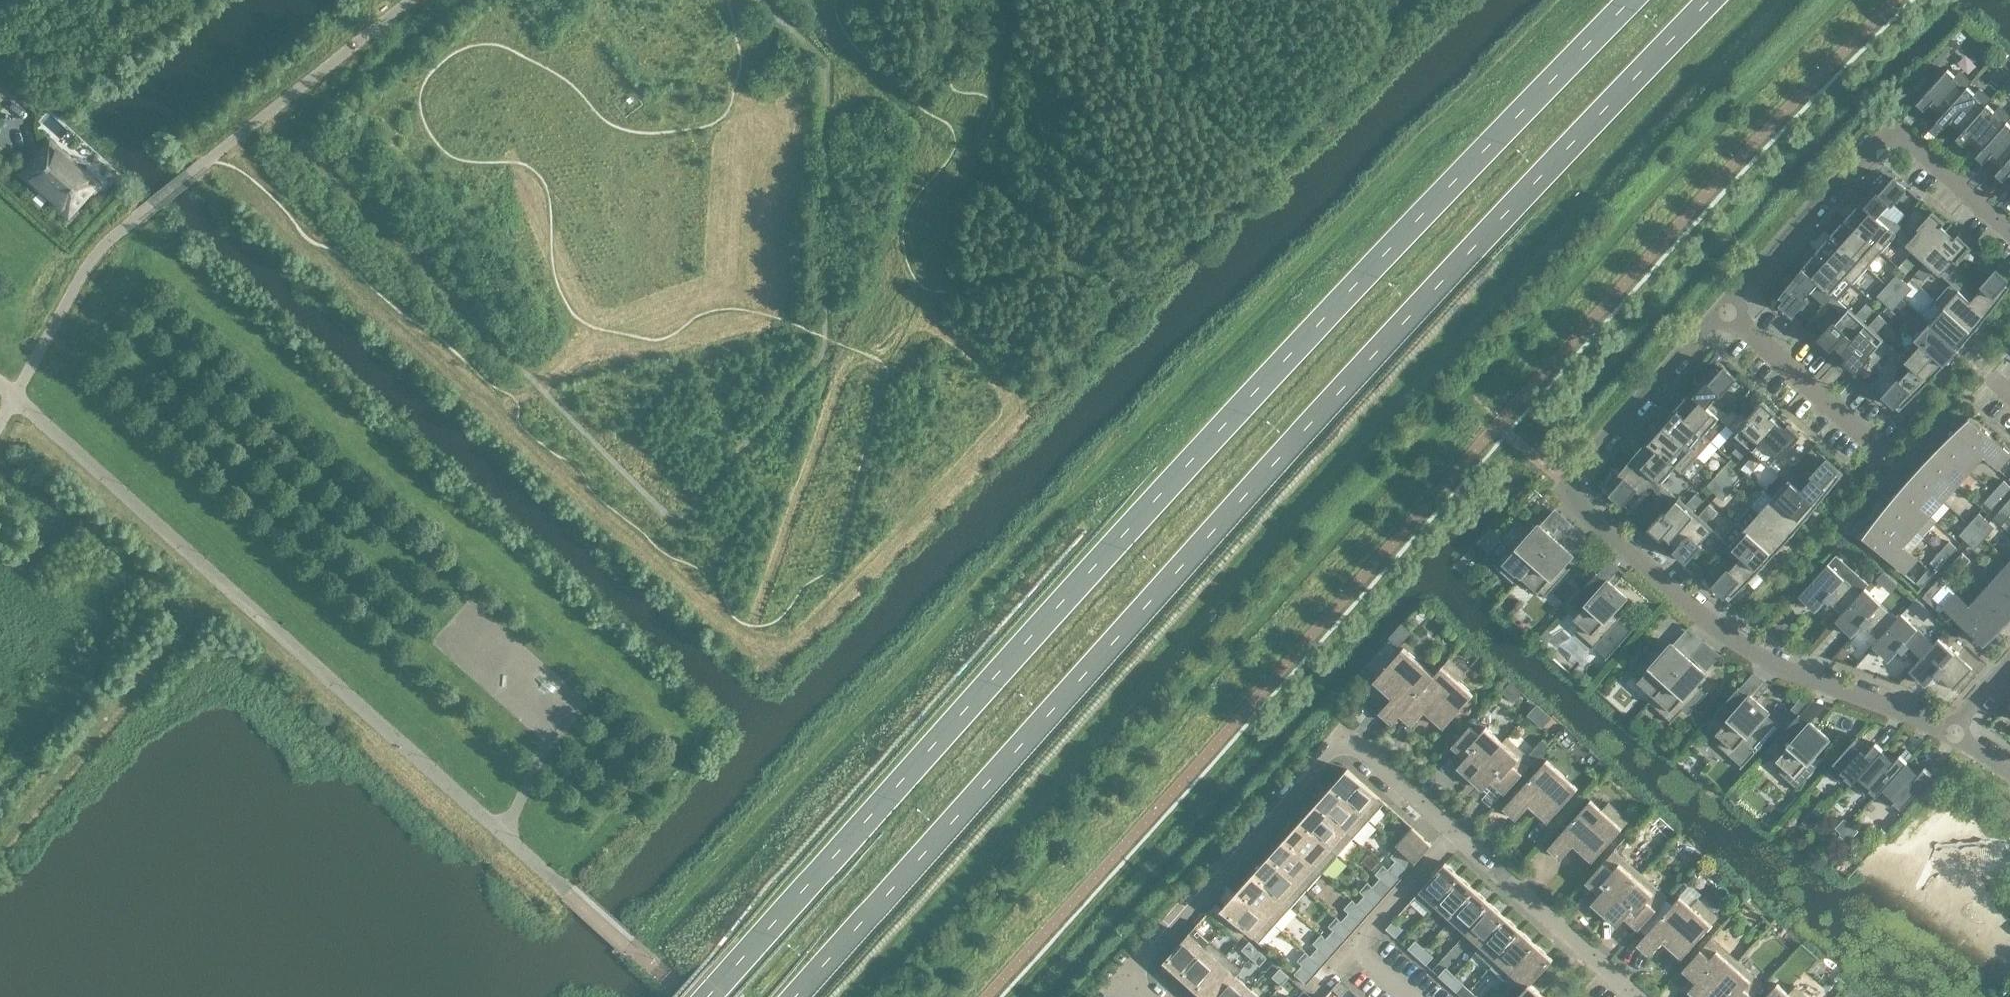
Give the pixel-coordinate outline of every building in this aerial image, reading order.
[(1948,69),(1917,102),(1925,109),(1930,104),(1942,114),(1943,115),(1968,87),(1968,86),(1972,81),(1960,70),(1955,75),(1948,69)] [(1943,115),(1942,114),(1937,120),(1945,127),(1950,121),(1962,132),(1962,133),(1988,105),(1987,104),(1992,99),(1980,88),(1975,93),(1968,87),(1943,115)] [(1962,132),(1957,138),(1964,144),(1969,139),(1981,150),(1982,150),(2008,122),(2007,122),(2009,118),(2009,115),(1999,105),(1995,110),(1988,105),(1962,133),(1962,132)] [(1981,150),(1976,155),(1984,162),(1989,157),(2001,167),(2002,168),(2009,159),(2009,124),(2008,122),(1982,150),(1981,150)] [(67,214),(94,184),(52,148),(26,178),(67,214)] [(2001,167),(1996,173),(2004,180),(2009,174),(2009,175),(2009,159),(2002,168),(2001,167)] [(1887,177),(1861,203),(1892,231),(1898,223),(1881,214),(1890,204),(1892,205),(1907,188),(1894,177),(1891,181),(1887,177)] [(1892,231),(1861,203),(1850,213),(1853,215),(1849,220),(1846,218),(1845,218),(1882,251),(1897,235),(1892,231)] [(1919,230),(1910,240),(1898,223),(1892,231),(1897,235),(1907,244),(1906,245),(1913,251),(1921,258),(1946,230),(1942,226),(1945,223),(1933,211),(1917,228),(1919,230)] [(1882,251),(1845,218),(1836,229),(1838,231),(1835,236),(1832,233),(1831,234),(1867,267),(1882,251)] [(1867,267),(1831,234),(1821,245),(1824,248),(1820,252),(1817,250),(1816,251),(1853,283),(1867,267)] [(1951,234),(1925,263),(1933,270),(1941,276),(1941,275),(1951,284),(1952,284),(1956,288),(1962,281),(1945,271),(1954,261),(1956,262),(1971,246),(1958,234),(1955,238),(1951,234)] [(1853,283),(1816,251),(1807,261),(1810,264),(1806,268),(1803,266),(1802,267),(1831,294),(1831,293),(1845,278),(1852,284),(1853,283)] [(1910,269),(1921,258),(1913,251),(1902,262),(1910,269)] [(1924,281),(1933,270),(1925,263),(1915,274),(1924,281)] [(1781,304),(1793,315),(1808,298),(1806,296),(1816,286),(1826,304),(1834,296),(1831,293),(1831,294),(1802,267),(1780,296),(1784,300),(1781,304)] [(1983,287),(1973,297),(1962,281),(1956,288),(1987,316),(2009,288),(2006,284),(2009,280),(1996,269),(1981,286),(1983,287)] [(1895,292),(1904,281),(1897,274),(1887,285),(1895,292)] [(1913,289),(1907,283),(1904,281),(1895,292),(1903,299),(1913,289)] [(1987,316),(1956,288),(1952,284),(1951,284),(1937,301),(1973,333),(1982,322),(1980,320),(1984,316),(1986,318),(1987,316)] [(1885,303),(1895,292),(1887,285),(1877,296),(1885,303)] [(1893,311),(1903,299),(1895,292),(1885,303),(1893,311)] [(1839,349),(1864,321),(1856,314),(1849,308),(1848,309),(1834,296),(1826,304),(1845,313),(1836,323),(1834,321),(1819,338),(1831,349),(1835,346),(1839,349)] [(1973,333),(1937,301),(1936,301),(1943,308),(1929,323),(1959,350),(1968,339),(1966,336),(1970,332),(1972,334),(1973,333)] [(1856,314),(1864,321),(1874,310),(1866,303),(1856,314)] [(1879,314),(1869,325),(1877,333),(1887,321),(1879,314)] [(1959,350),(1929,323),(1915,339),(1944,365),(1954,355),(1951,352),(1955,348),(1958,350),(1959,350)] [(1871,354),(1880,343),(1891,361),(1899,353),(1894,348),(1893,349),(1883,340),(1884,339),(1877,333),(1869,325),(1844,354),(1848,357),(1845,361),(1857,373),(1872,355),(1871,354)] [(1944,365),(1915,339),(1901,355),(1900,355),(1929,381),(1939,370),(1937,368),(1941,364),(1943,366),(1944,365)] [(1903,407),(1929,381),(1900,355),(1901,355),(1899,353),(1891,361),(1909,370),(1900,380),(1898,379),(1883,396),(1895,407),(1899,403),(1903,407)] [(1716,367),(1690,393),(1722,420),(1728,413),(1711,404),(1720,393),(1722,395),(1737,378),(1724,367),(1721,370),(1716,367)] [(1722,420),(1690,393),(1681,403),(1683,405),(1679,410),(1676,407),(1675,408),(1712,441),(1712,440),(1705,434),(1719,419),(1726,425),(1727,424),(1722,420)] [(1749,419),(1740,430),(1728,413),(1722,420),(1727,424),(1737,433),(1736,434),(1743,440),(1751,448),(1776,420),(1772,416),(1775,412),(1763,401),(1748,418),(1749,419)] [(1712,441),(1675,408),(1666,418),(1669,421),(1665,426),(1662,423),(1661,424),(1697,457),(1712,441)] [(1969,416),(1956,429),(1983,454),(1983,455),(1997,467),(2009,453),(1985,431),(1984,432),(1978,427),(1980,426),(1969,416)] [(1697,457),(1661,424),(1651,434),(1654,437),(1650,442),(1647,439),(1646,440),(1683,473),(1697,457)] [(1756,452),(1764,459),(1771,465),(1771,464),(1781,473),(1786,478),(1793,470),(1775,461),(1784,450),(1786,452),(1801,435),(1788,424),(1785,427),(1781,424),(1756,452)] [(1942,443),(1941,444),(1970,469),(1983,455),(1983,454),(1956,429),(1943,444),(1942,443)] [(1683,473),(1646,440),(1638,451),(1640,453),(1636,458),(1634,456),(1633,457),(1664,485),(1668,489),(1669,488),(1662,482),(1675,467),(1683,473)] [(1741,459),(1751,448),(1743,440),(1733,452),(1741,459)] [(1928,458),(1927,459),(1956,485),(1970,469),(1941,444),(1942,445),(1929,459),(1928,458)] [(1764,459),(1756,452),(1746,463),(1754,470),(1764,459)] [(1614,490),(1611,493),(1623,505),(1638,488),(1637,486),(1646,476),(1657,492),(1664,485),(1633,457),(1610,486),(1614,490)] [(1813,476),(1804,487),(1793,470),(1786,478),(1789,480),(1789,479),(1817,506),(1840,477),(1836,473),(1839,469),(1827,458),(1812,475),(1813,476)] [(1914,473),(1913,474),(1943,500),(1956,485),(1927,459),(1928,460),(1915,474),(1914,473)] [(1725,481),(1735,470),(1727,463),(1717,474),(1725,481)] [(1743,478),(1737,472),(1735,470),(1725,481),(1733,489),(1743,478)] [(1781,473),(1767,490),(1774,496),(1803,523),(1812,512),(1810,510),(1814,505),(1816,507),(1817,506),(1781,473)] [(1715,492),(1725,481),(1717,474),(1707,485),(1715,492)] [(1901,488),(1900,489),(1929,515),(1943,500),(1913,474),(1914,475),(1902,489),(1901,488)] [(2004,480),(1984,502),(1992,509),(2009,489),(2009,486),(2004,480)] [(1723,500),(1733,489),(1725,481),(1715,492),(1723,500)] [(1694,511),(1686,504),(1679,497),(1678,499),(1668,489),(1664,485),(1657,492),(1675,502),(1666,512),(1664,511),(1649,528),(1662,539),(1665,535),(1669,539),(1694,511)] [(1888,504),(1887,505),(1915,530),(1929,515),(1900,489),(1901,491),(1888,505),(1888,504)] [(1803,523),(1774,496),(1767,490),(1752,506),(1759,513),(1789,539),(1798,528),(1795,526),(1800,521),(1802,523),(1803,523)] [(1696,493),(1686,504),(1694,511),(1704,500),(1696,493)] [(1997,513),(2005,520),(2009,515),(2009,499),(1997,513)] [(1709,504),(1699,515),(1707,522),(1717,511),(1709,504)] [(1887,506),(1874,520),(1902,545),(1903,545),(1915,530),(1887,505),(1887,506)] [(1789,539),(1759,513),(1752,506),(1738,522),(1745,529),(1774,555),(1784,544),(1781,542),(1785,537),(1788,540),(1789,539)] [(1975,549),(1994,527),(1979,513),(1959,534),(1975,549)] [(1701,544),(1710,533),(1721,550),(1728,542),(1723,538),(1713,529),(1714,529),(1707,522),(1699,515),(1674,543),(1678,547),(1675,551),(1687,562),(1702,545),(1701,544)] [(1903,572),(1916,557),(1903,545),(1902,545),(1874,520),(1863,536),(1873,545),(1874,543),(1880,548),(1879,550),(1903,572)] [(1774,555),(1745,529),(1738,522),(1723,538),(1728,542),(1759,570),(1769,560),(1767,558),(1771,553),(1773,555),(1774,555)] [(1515,583),(1516,584),(1556,539),(1545,528),(1541,533),(1537,529),(1541,525),(1540,524),(1531,534),(1526,530),(1527,529),(1526,528),(1494,564),(1495,565),(1496,563),(1516,582),(1515,583)] [(1556,539),(1516,584),(1524,576),(1539,589),(1538,591),(1539,592),(1540,590),(1545,594),(1543,597),(1544,598),(1571,567),(1570,566),(1568,568),(1564,564),(1573,553),(1572,552),(1568,557),(1564,553),(1568,549),(1556,539)] [(1930,563),(1938,570),(1957,548),(1949,541),(1930,563)] [(1713,585),(1725,596),(1729,592),(1733,596),(1759,570),(1728,542),(1721,550),(1739,559),(1730,570),(1728,568),(1713,585)] [(1942,574),(1950,581),(1970,560),(1962,552),(1942,574)] [(1836,554),(1799,595),(1809,605),(1814,600),(1819,604),(1815,609),(1816,610),(1826,599),(1829,601),(1842,613),(1843,613),(1861,593),(1865,588),(1869,584),(1836,554)] [(1998,577),(2009,588),(2009,563),(1998,577)] [(1592,647),(1593,648),(1621,616),(1620,615),(1618,618),(1612,612),(1627,595),(1626,594),(1624,596),(1613,586),(1611,588),(1606,584),(1610,580),(1609,579),(1605,583),(1596,575),(1598,572),(1597,571),(1564,609),(1565,609),(1566,608),(1576,616),(1574,618),(1575,619),(1577,617),(1583,623),(1577,630),(1594,645),(1592,647)] [(1887,596),(1895,578),(1882,572),(1874,590),(1887,596)] [(1984,592),(2009,615),(2009,588),(1998,577),(1984,592)] [(1865,588),(1861,593),(1843,613),(1842,613),(1836,620),(1846,629),(1850,624),(1856,629),(1852,633),(1853,635),(1863,624),(1866,627),(1866,626),(1879,638),(1880,638),(1898,618),(1898,617),(1865,588)] [(1971,607),(1999,632),(2009,619),(2009,615),(1984,592),(1971,606),(1971,607)] [(1958,594),(1944,609),(1969,631),(1970,629),(1976,634),(1974,636),(1985,645),(1999,632),(1971,607),(1971,606),(1958,594)] [(1902,613),(1898,617),(1898,618),(1880,638),(1879,638),(1873,645),(1883,654),(1887,649),(1892,654),(1888,658),(1890,659),(1899,649),(1903,652),(1908,645),(1921,657),(1922,657),(1935,642),(1934,642),(1902,613)] [(1938,637),(1934,642),(1935,642),(1922,657),(1921,657),(1909,670),(1920,679),(1924,674),(1929,679),(1925,683),(1926,684),(1936,674),(1939,676),(1940,676),(1954,689),(1972,668),(1938,637)] [(1648,702),(1648,703),(1689,657),(1678,647),(1674,652),(1670,648),(1673,644),(1672,643),(1663,653),(1659,649),(1660,647),(1659,646),(1632,676),(1633,677),(1635,675),(1639,679),(1638,681),(1639,682),(1641,680),(1656,694),(1648,702)] [(1393,723),(1401,714),(1435,675),(1434,675),(1404,647),(1374,680),(1393,697),(1380,712),(1393,723)] [(1689,657),(1648,703),(1649,703),(1650,702),(1671,720),(1670,722),(1671,723),(1703,686),(1702,685),(1701,687),(1696,683),(1705,672),(1704,671),(1700,675),(1696,672),(1700,667),(1689,657)] [(1449,659),(1434,675),(1435,675),(1401,714),(1413,725),(1426,710),(1445,727),(1474,694),(1459,680),(1465,673),(1449,659)] [(1734,761),(1735,762),(1763,731),(1762,730),(1760,732),(1754,726),(1769,710),(1768,709),(1766,711),(1755,700),(1753,702),(1748,699),(1752,695),(1751,694),(1747,698),(1738,689),(1740,687),(1739,686),(1706,723),(1707,724),(1708,722),(1718,731),(1716,732),(1717,733),(1719,732),(1725,737),(1718,744),(1736,759),(1734,761)] [(1794,788),(1795,789),(1824,757),(1823,756),(1820,759),(1814,753),(1829,737),(1828,736),(1826,737),(1815,727),(1813,729),(1809,725),(1812,721),(1811,720),(1808,724),(1798,716),(1800,714),(1799,713),(1766,750),(1767,751),(1768,749),(1778,757),(1776,759),(1778,760),(1779,758),(1785,764),(1779,771),(1796,786),(1794,788)] [(1470,726),(1453,745),(1466,757),(1458,766),(1471,777),(1507,737),(1503,741),(1486,726),(1479,734),(1470,726)] [(1858,735),(1827,769),(1841,781),(1846,776),(1852,782),(1883,748),(1876,741),(1871,747),(1858,735)] [(1507,737),(1471,777),(1484,789),(1492,780),(1506,792),(1534,761),(1507,737)] [(1883,748),(1852,782),(1866,794),(1870,788),(1877,794),(1907,760),(1900,754),(1895,759),(1883,748)] [(1547,760),(1504,807),(1517,818),(1530,804),(1549,820),(1578,788),(1547,760)] [(1920,772),(1907,760),(1877,794),(1890,806),(1895,801),(1902,807),(1932,773),(1925,767),(1920,772)] [(1385,803),(1347,769),(1332,786),(1331,787),(1369,820),(1385,803)] [(1369,820),(1331,787),(1317,803),(1316,804),(1354,838),(1369,820)] [(1591,799),(1548,847),(1562,858),(1575,844),(1593,860),(1629,820),(1609,802),(1602,809),(1591,799)] [(1354,838),(1316,804),(1315,805),(1301,820),(1300,821),(1338,855),(1354,838)] [(1846,816),(1836,825),(1847,838),(1857,829),(1846,816)] [(1338,855),(1300,821),(1300,822),(1286,838),(1285,838),(1322,872),(1338,855)] [(1416,862),(1432,844),(1413,827),(1397,845),(1416,862)] [(1322,872),(1285,838),(1284,839),(1270,855),(1269,856),(1307,890),(1322,872)] [(1615,850),(1587,881),(1600,893),(1592,902),(1605,914),(1641,873),(1615,850)] [(1307,890),(1269,856),(1268,857),(1254,872),(1254,873),(1291,907),(1307,890)] [(1408,871),(1396,861),(1388,869),(1400,880),(1408,871)] [(1414,897),(1430,911),(1461,876),(1446,862),(1414,897)] [(1291,907),(1254,873),(1253,874),(1239,890),(1238,890),(1276,924),(1291,907)] [(1641,873),(1605,914),(1618,925),(1626,916),(1639,928),(1667,897),(1641,873)] [(1461,876),(1430,911),(1431,912),(1437,905),(1452,918),(1477,890),(1461,876)] [(1392,889),(1380,878),(1373,886),(1385,897),(1392,889)] [(1276,924),(1238,890),(1237,891),(1222,908),(1223,909),(1232,917),(1241,926),(1260,942),(1276,924)] [(1477,890),(1452,918),(1467,931),(1492,904),(1477,890)] [(1377,906),(1365,895),(1357,904),(1369,914),(1377,906)] [(1680,896),(1638,943),(1651,955),(1664,940),(1683,957),(1718,917),(1698,898),(1692,906),(1680,896)] [(1492,904),(1467,931),(1481,944),(1475,952),(1476,952),(1507,917),(1492,904)] [(1232,917),(1223,909),(1215,917),(1225,926),(1232,917)] [(1361,923),(1349,913),(1342,921),(1354,932),(1361,923)] [(1241,926),(1232,917),(1225,926),(1234,934),(1241,926)] [(1507,917),(1476,952),(1491,966),(1522,931),(1507,917)] [(1394,920),(1386,928),(1396,937),(1403,929),(1394,920)] [(1195,926),(1165,960),(1181,975),(1211,941),(1195,926)] [(1346,941),(1334,930),(1326,938),(1338,949),(1346,941)] [(1522,931),(1491,966),(1498,959),(1512,972),(1537,944),(1522,931)] [(1684,969),(1697,980),(1689,989),(1698,996),(1706,996),(1738,961),(1712,937),(1684,969)] [(1417,956),(1425,948),(1416,940),(1408,948),(1417,956)] [(1211,941),(1181,975),(1196,988),(1227,954),(1211,941)] [(1259,949),(1249,941),(1242,949),(1251,957),(1259,949)] [(1537,944),(1512,972),(1527,986),(1528,986),(1530,983),(1531,984),(1538,976),(1553,959),(1552,958),(1537,944)] [(1330,958),(1318,947),(1311,956),(1323,966),(1330,958)] [(1434,956),(1425,948),(1417,956),(1426,964),(1434,956)] [(1268,957),(1259,949),(1251,957),(1260,966),(1268,957)] [(1196,988),(1206,996),(1216,996),(1242,968),(1227,954),(1196,988)] [(1706,996),(1754,996),(1765,984),(1738,961),(1706,996)] [(1315,975),(1303,964),(1295,973),(1307,984),(1315,975)] [(1455,975),(1446,967),(1438,975),(1448,984),(1455,975)] [(1216,996),(1243,996),(1251,989),(1236,975),(1242,968),(1216,996)] [(1281,985),(1289,976),(1280,968),(1272,977),(1281,985)] [(1464,983),(1455,975),(1448,984),(1457,992),(1464,983)] [(1340,980),(1332,988),(1341,996),(1349,988),(1340,980)] [(1531,984),(1530,983),(1528,986),(1527,986),(1517,996),(1546,996),(1531,984)] [(1765,996),(1793,996),(1778,983),(1765,996)] [(1243,996),(1260,996),(1251,989),(1243,996)]
